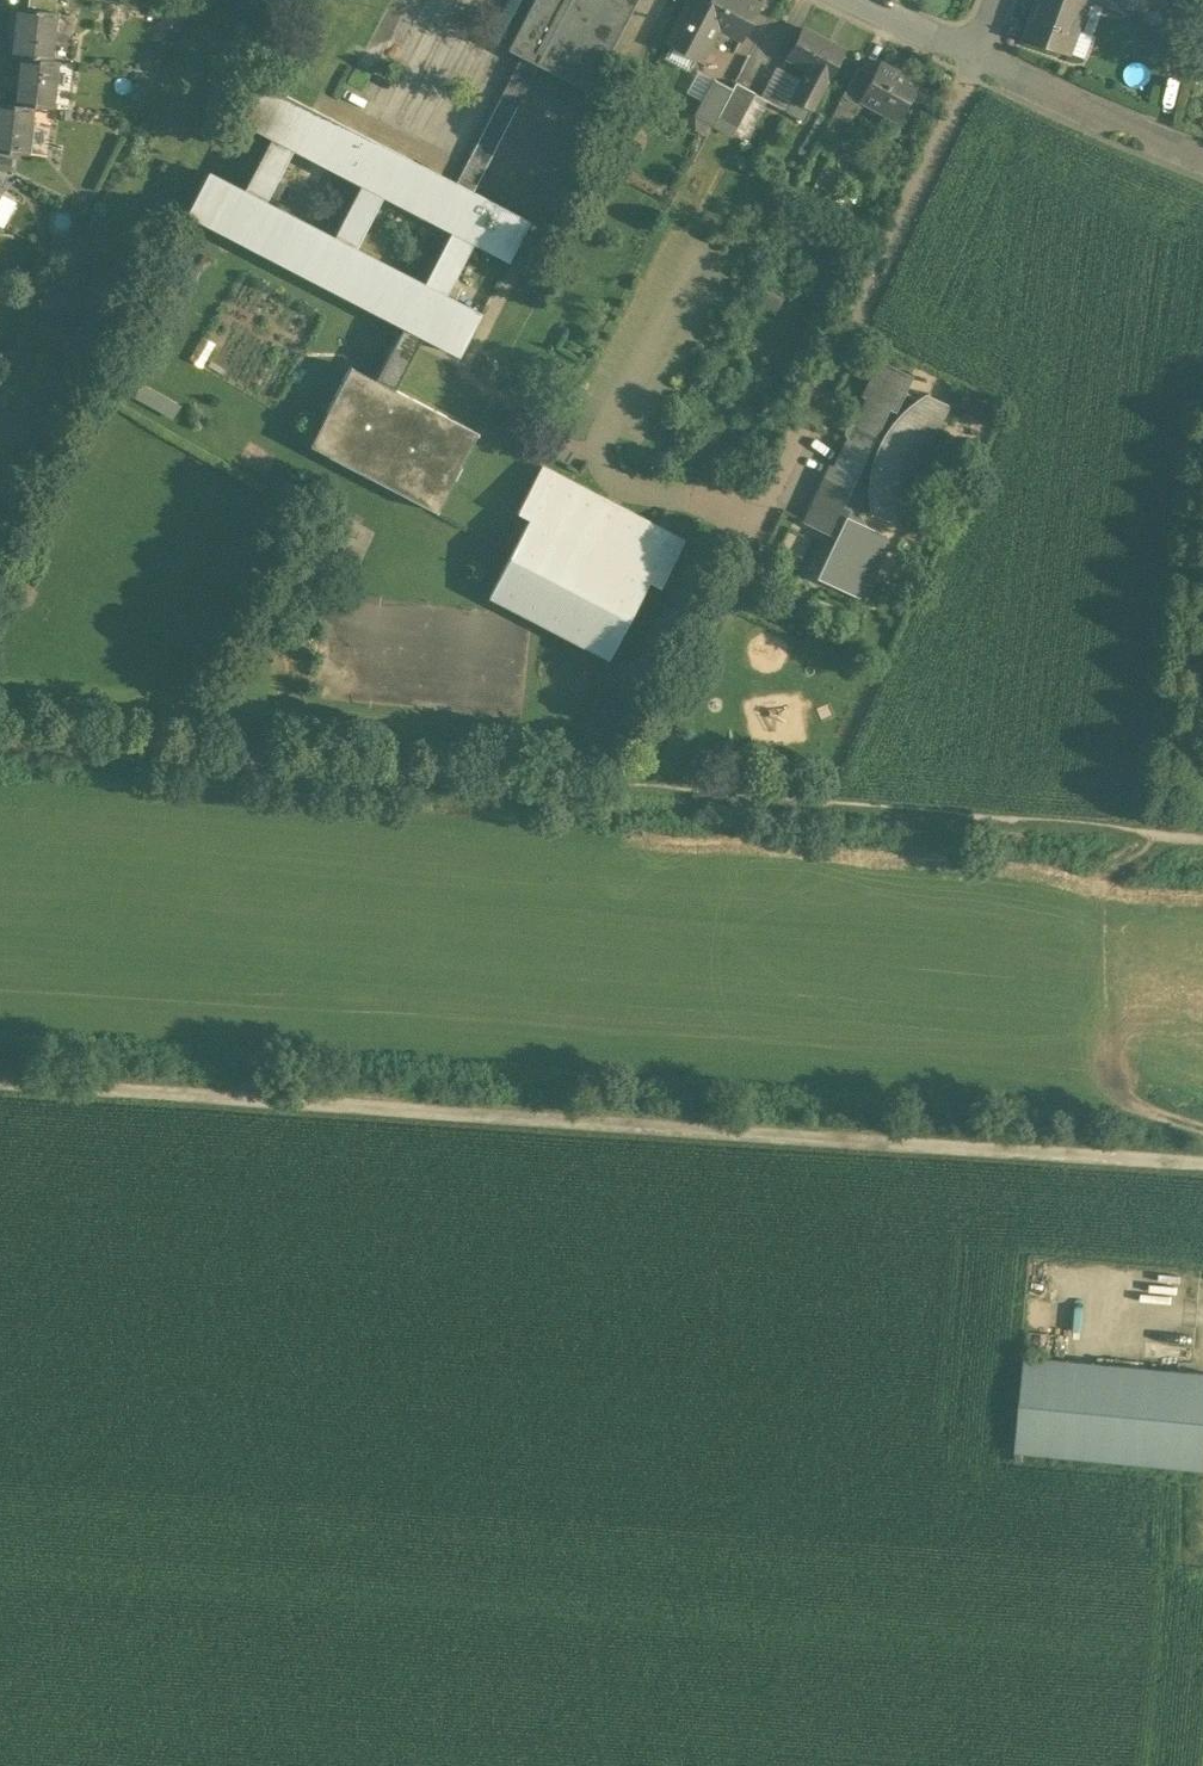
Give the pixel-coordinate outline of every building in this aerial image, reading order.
[(30,9),(59,12),(60,0),(31,0),(30,9)] [(509,48),(509,49),(509,50),(522,56),(539,65),(588,91),(589,90),(636,0),(534,0),(509,48)] [(667,43),(673,46),(692,56),(701,61),(716,33),(719,27),(701,17),(710,0),(709,0),(689,0),(667,43)] [(751,0),(710,0),(701,17),(719,27),(716,33),(727,39),(730,33),(742,39),(761,5),(751,0)] [(1029,35),(1028,35),(1027,36),(1074,54),(1074,52),(1073,52),(1092,0),(1043,0),(1029,35)] [(1108,4),(1108,5),(1120,9),(1124,0),(1109,0),(1108,4)] [(30,9),(21,8),(16,56),(23,57),(54,60),(59,12),(30,9)] [(845,50),(802,28),(787,57),(808,68),(802,80),(786,111),(805,121),(828,78),(830,79),(845,50)] [(666,59),(685,69),(692,56),(673,46),(666,59)] [(456,183),(473,192),(539,65),(522,56),(456,183)] [(54,60),(23,57),(17,106),(34,108),(54,110),(61,61),(54,60)] [(874,73),(860,99),(862,100),(900,120),(920,82),(919,81),(918,84),(881,63),(882,61),(881,61),(874,73)] [(859,65),(843,95),(859,104),(862,100),(860,99),(874,73),(859,65)] [(802,80),(777,67),(760,97),(765,100),(786,111),(802,80)] [(697,69),(685,91),(704,101),(716,79),(697,69)] [(704,101),(696,116),(713,125),(720,111),(733,88),(716,79),(704,101)] [(456,183),(257,81),(256,81),(237,117),(238,118),(274,137),(246,191),(264,201),(293,147),(363,184),(335,238),(354,247),(382,193),(453,230),(425,284),(444,294),(472,240),(508,259),(508,258),(509,258),(528,222),(527,221),(528,221),(473,192),(456,183)] [(754,91),(736,82),(733,88),(720,111),(738,121),(752,93),(754,91)] [(738,121),(731,134),(743,142),(765,100),(760,97),(752,93),(738,121)] [(859,104),(843,95),(816,145),(832,154),(859,104)] [(0,105),(0,152),(30,155),(34,108),(17,106),(0,105)] [(738,121),(720,111),(713,125),(731,134),(738,121)] [(0,172),(0,188),(4,190),(11,177),(0,172)] [(246,191),(210,173),(209,173),(190,209),(226,228),(224,232),(243,242),(245,238),(316,275),(314,279),(333,289),(335,284),(406,321),(375,376),(394,386),(425,331),(462,350),(480,314),(480,313),(335,238),(246,191)] [(912,375),(880,360),(863,396),(867,398),(834,467),(830,465),(804,522),(823,531),(828,521),(839,526),(835,536),(837,537),(848,512),(871,512),(871,515),(872,515),(872,512),(893,522),(901,506),(904,508),(921,474),(917,472),(925,455),(929,457),(945,422),(941,420),(949,405),(927,395),(930,393),(929,392),(916,400),(905,389),(912,375)] [(375,376),(350,362),(307,442),(434,509),(466,450),(476,429),(394,386),(375,376)] [(134,395),(176,417),(183,403),(141,381),(134,395)] [(607,499),(542,465),(517,512),(529,518),(489,595),(609,657),(649,581),(660,587),(685,540),(620,506),(617,512),(610,509),(604,505),(607,499)] [(862,576),(852,597),(864,604),(875,582),(862,576)] [(1125,1366),(1028,1356),(1018,1450),(1116,1460),(1125,1366)] [(1125,1366),(1116,1460),(1202,1469),(1202,1374),(1125,1366)]
